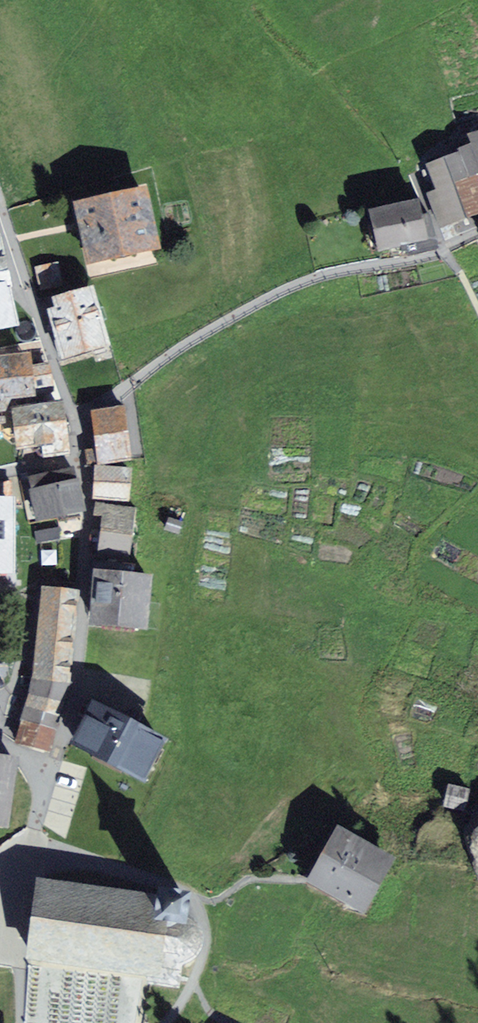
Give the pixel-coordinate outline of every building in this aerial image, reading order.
[(461,140),(464,149),(474,175),(477,174),(477,134),(461,140)] [(450,154),(451,157),(460,180),(474,175),(464,149),(450,154)] [(451,157),(436,163),(444,186),(460,180),(451,157)] [(436,163),(419,169),(429,196),(422,199),(435,235),(459,226),(444,186),(436,163)] [(444,186),(459,226),(477,218),(477,187),(474,175),(460,180),(444,186)] [(155,196),(86,211),(100,273),(169,257),(155,196)] [(403,207),(354,219),(364,258),(413,246),(403,207)] [(0,239),(0,301),(23,295),(9,236),(0,239)] [(105,289),(60,302),(63,314),(54,316),(69,368),(123,353),(105,289)] [(14,413),(20,404),(44,402),(39,355),(0,358),(0,414),(14,413)] [(71,406),(20,412),(25,455),(76,450),(71,406)] [(130,413),(101,417),(108,467),(136,463),(130,413)] [(138,473),(101,469),(98,503),(135,507),(138,473)] [(73,472),(33,482),(42,523),(83,514),(73,472)] [(0,503),(0,577),(23,577),(24,504),(0,503)] [(141,514),(109,511),(104,557),(136,560),(141,514)] [(38,538),(63,537),(62,524),(38,526),(38,538)] [(153,577),(94,572),(89,628),(148,633),(153,577)] [(82,596),(43,593),(33,678),(15,742),(52,753),(73,682),(82,596)] [(168,747),(95,710),(73,751),(146,788),(168,747)] [(0,758),(0,831),(9,832),(19,760),(0,758)] [(398,859),(345,829),(314,883),(368,913),(398,859)] [(135,900),(42,885),(39,904),(27,903),(24,921),(21,942),(36,944),(33,959),(151,977),(182,982),(193,908),(135,900)]
